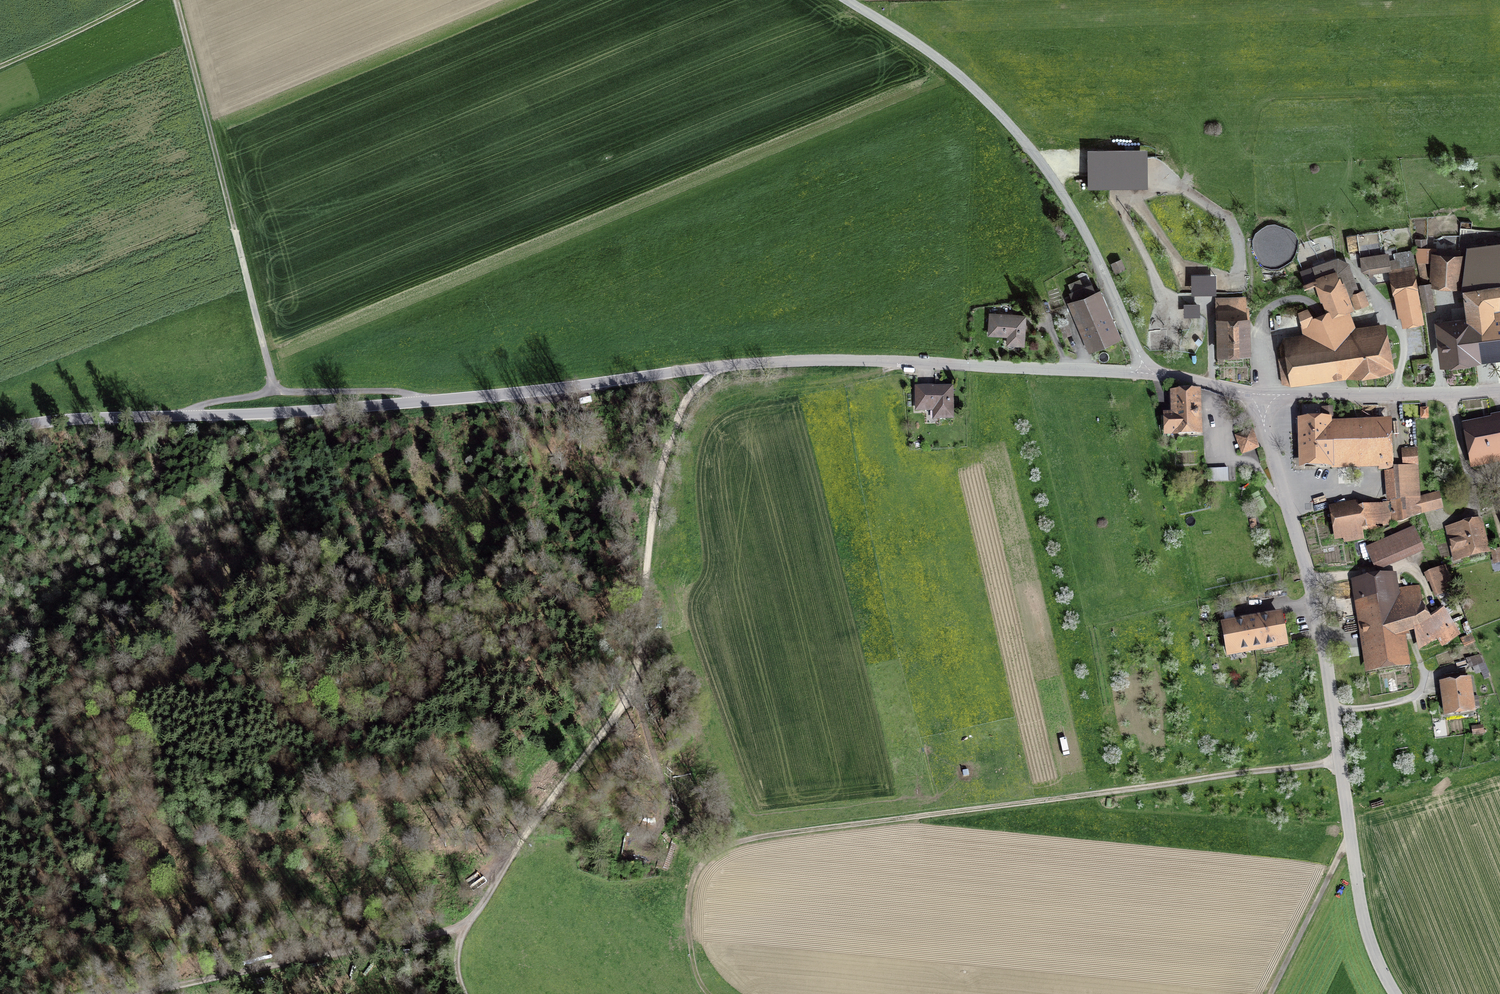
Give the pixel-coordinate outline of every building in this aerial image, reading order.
[(1148,150),(1087,150),(1087,188),(1148,188),(1148,150)] [(1426,244),(1416,247),(1418,256),(1428,253),(1426,244)] [(1390,271),(1413,267),(1410,249),(1361,259),(1364,276),(1390,271)] [(1459,257),(1435,256),(1433,281),(1457,283),(1459,257)] [(1121,259),(1112,263),(1116,272),(1125,268),(1121,259)] [(1413,267),(1390,271),(1401,325),(1424,321),(1413,267)] [(1338,274),(1317,281),(1329,315),(1347,309),(1350,307),(1338,274)] [(1216,275),(1191,275),(1191,295),(1216,295),(1216,275)] [(1094,284),(1067,295),(1091,352),(1117,341),(1094,284)] [(1499,317),(1499,288),(1466,291),(1468,321),(1499,317)] [(1365,291),(1352,295),(1356,308),(1369,304),(1365,291)] [(1253,300),(1217,302),(1219,363),(1255,361),(1253,300)] [(1200,304),(1183,304),(1184,317),(1200,317),(1200,304)] [(1349,337),(1353,367),(1396,363),(1392,328),(1349,333),(1347,309),(1329,315),(1303,326),(1306,343),(1349,337)] [(1032,319),(992,316),(989,351),(1030,354),(1032,319)] [(1468,321),(1439,325),(1444,364),(1499,356),(1499,317),(1468,321)] [(1066,318),(1058,321),(1063,337),(1072,334),(1066,318)] [(1349,337),(1306,343),(1277,347),(1281,377),(1353,367),(1349,337)] [(958,391),(918,392),(919,426),(960,425),(958,391)] [(1196,395),(1168,395),(1169,437),(1197,436),(1196,395)] [(1323,422),(1302,423),(1303,471),(1389,468),(1388,424),(1333,426),(1332,408),(1323,408),(1323,422)] [(1468,427),(1478,483),(1499,480),(1499,421),(1468,427)] [(1252,433),(1238,438),(1243,453),(1257,447),(1252,433)] [(1416,452),(1401,453),(1404,500),(1419,499),(1416,452)] [(1439,493),(1423,497),(1424,513),(1443,507),(1439,493)] [(1404,500),(1391,501),(1393,523),(1402,522),(1424,513),(1423,497),(1419,499),(1404,500)] [(1389,518),(1386,504),(1333,513),(1337,534),(1344,533),(1345,543),(1364,540),(1363,532),(1383,528),(1381,519),(1389,518)] [(1479,524),(1449,530),(1454,557),(1484,550),(1479,524)] [(1414,530),(1367,550),(1374,566),(1421,546),(1414,530)] [(1491,551),(1494,565),(1499,563),(1499,549),(1491,551)] [(1446,569),(1429,575),(1437,596),(1454,590),(1446,569)] [(1395,576),(1359,582),(1372,670),(1402,664),(1396,632),(1415,626),(1430,619),(1426,584),(1397,590),(1395,576)] [(1430,619),(1415,626),(1419,645),(1438,633),(1444,644),(1457,634),(1442,611),(1430,619)] [(1281,614),(1223,624),(1229,656),(1287,645),(1281,614)] [(1480,656),(1468,660),(1470,668),(1483,664),(1480,656)] [(1465,667),(1439,670),(1444,715),(1470,712),(1465,667)]
